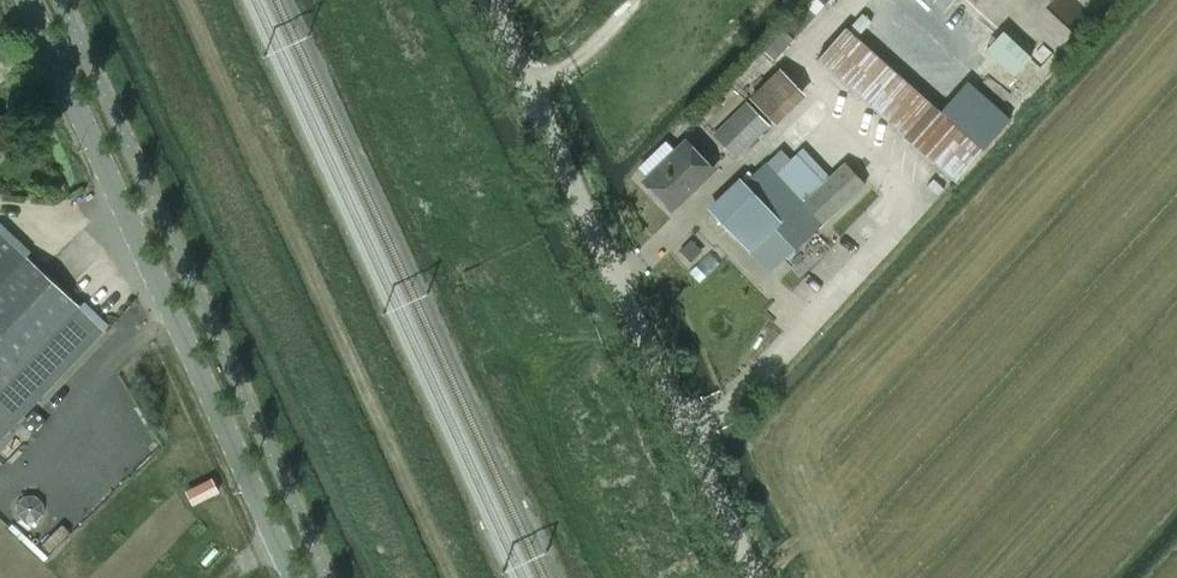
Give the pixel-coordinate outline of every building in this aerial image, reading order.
[(846,29),(819,59),(905,136),(904,137),(933,164),(934,163),(956,182),(983,151),(961,131),(964,127),(935,101),(932,105),(846,29)] [(780,67),(749,98),(776,125),(807,95),(780,67)] [(746,101),(712,135),(737,159),(770,125),(746,101)] [(9,129),(0,120),(0,139),(9,129)] [(685,141),(643,181),(672,211),(714,171),(685,141)] [(740,178),(708,207),(770,273),(866,184),(844,161),(829,176),(803,148),(777,173),(766,161),(743,181),(740,178)] [(16,411),(70,353),(53,335),(81,307),(0,232),(0,396),(16,411)]
